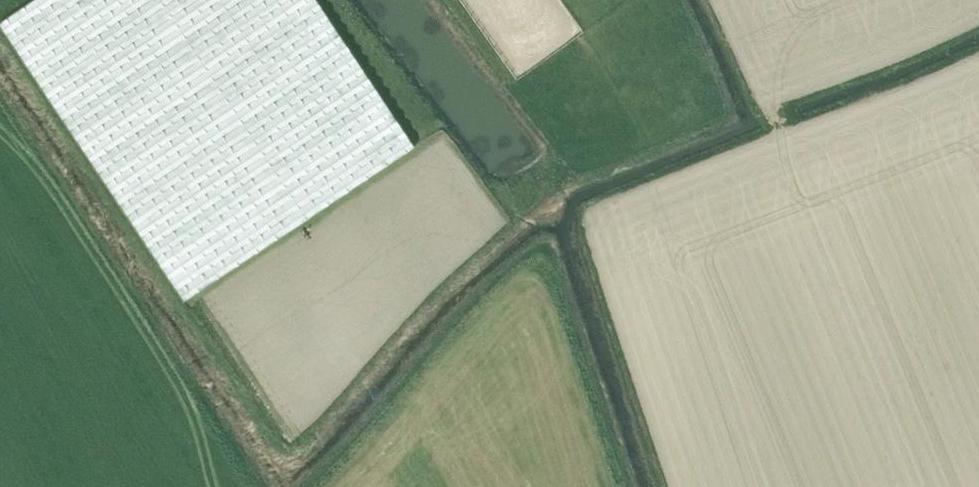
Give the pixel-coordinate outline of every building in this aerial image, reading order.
[(184,300),(414,146),(316,0),(32,0),(0,21),(0,25),(184,300)]
